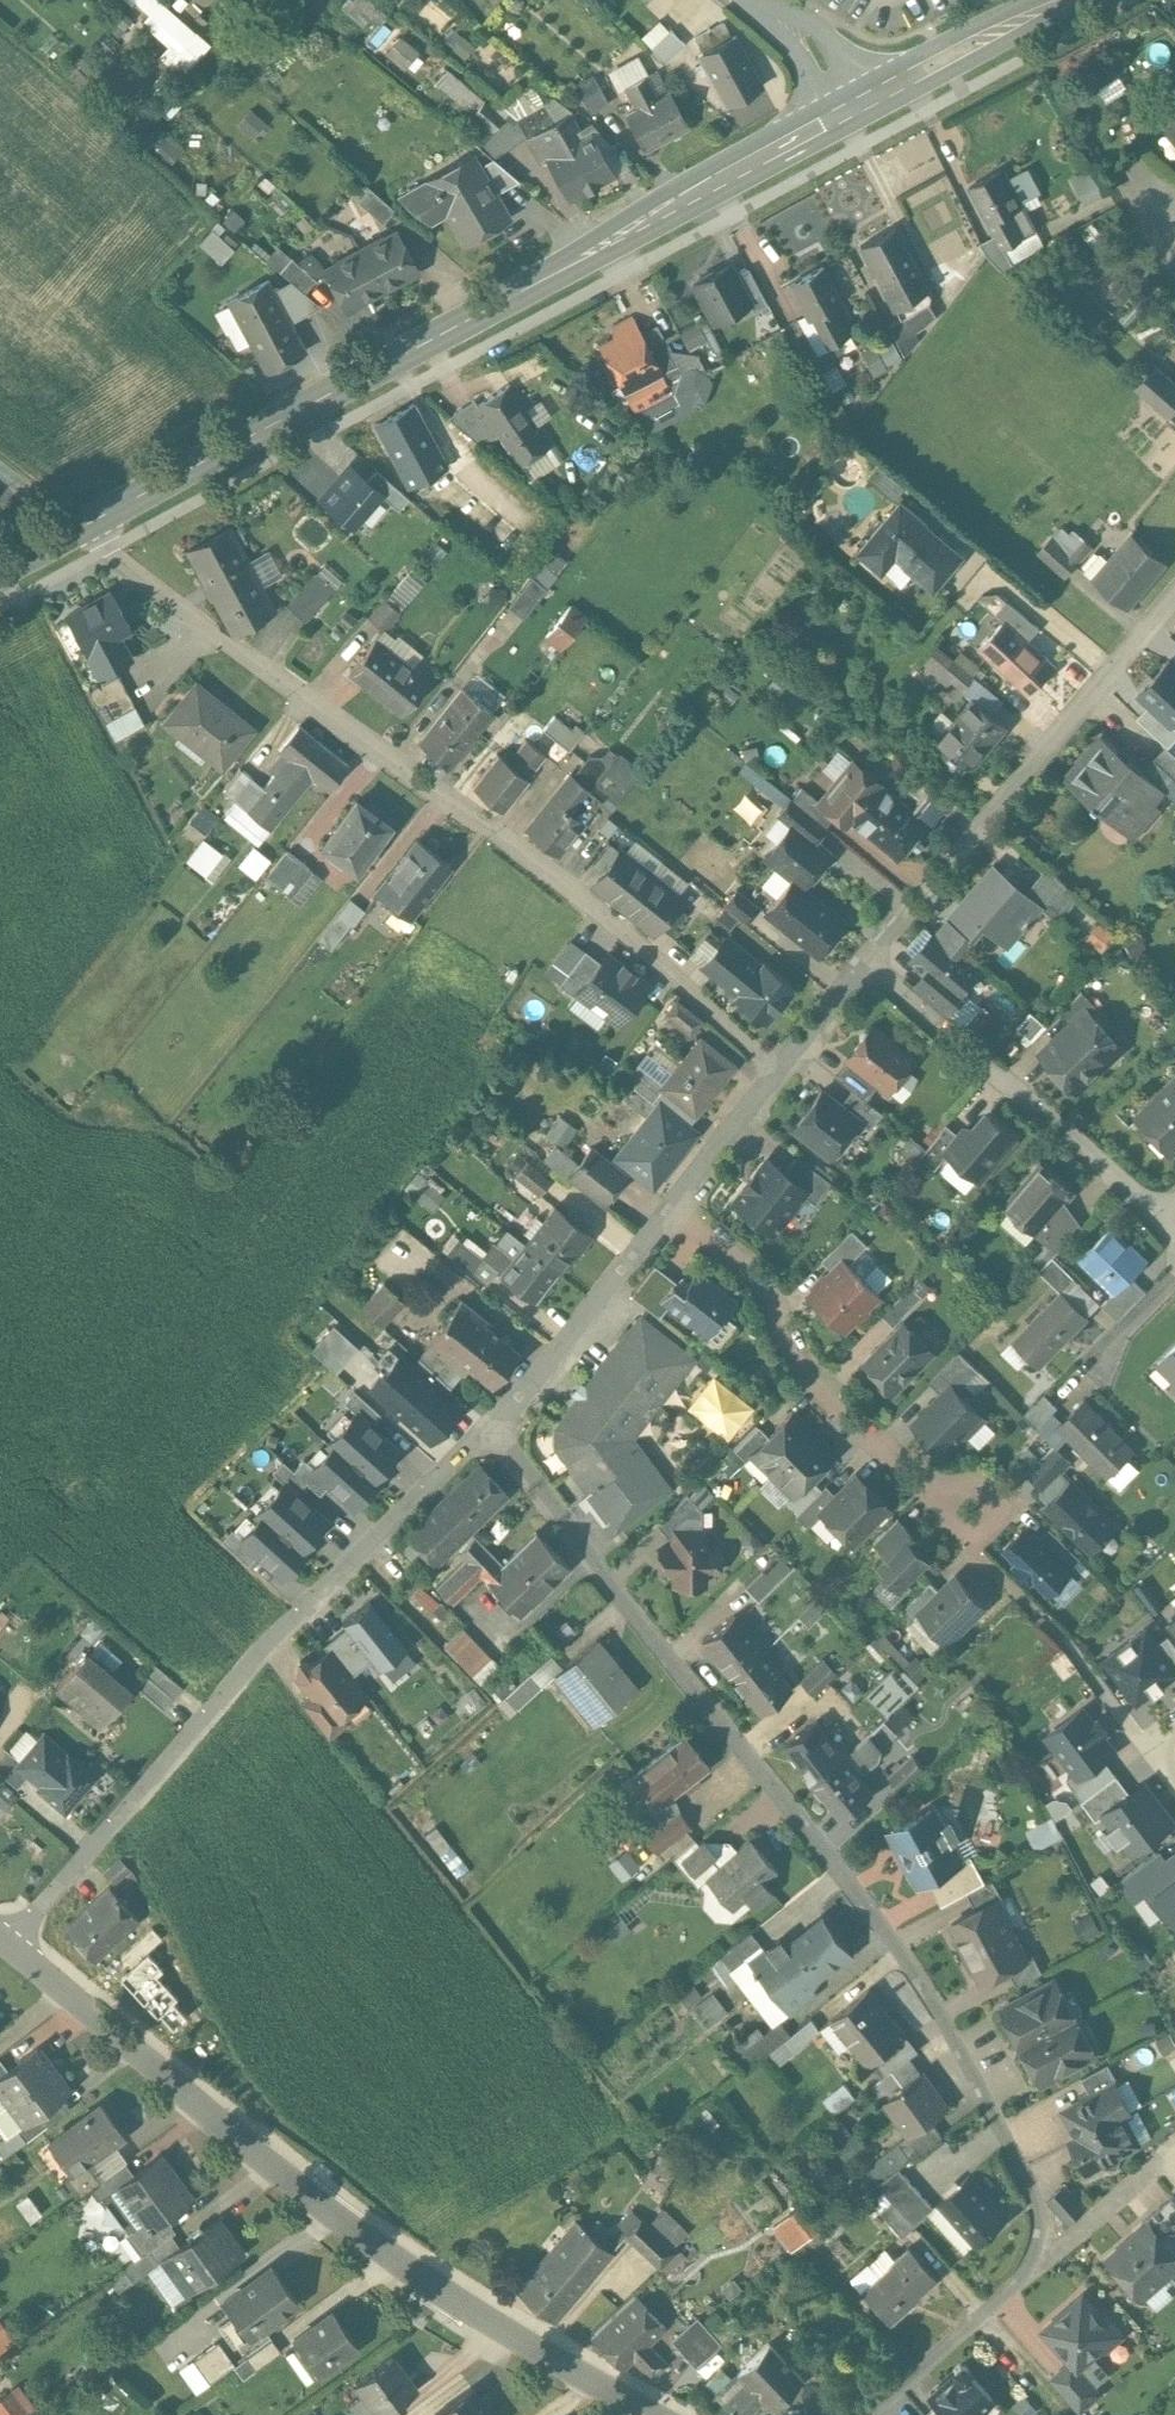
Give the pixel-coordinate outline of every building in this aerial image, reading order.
[(212,42),(159,0),(132,0),(149,14),(143,22),(170,44),(161,56),(185,75),(212,42)] [(317,2),(331,15),(338,7),(342,3),(339,0),(319,0),(317,2)] [(338,7),(354,23),(364,13),(372,5),(368,0),(346,0),(342,3),(338,7)] [(381,13),(372,5),(364,13),(373,21),(381,13)] [(724,23),(711,30),(710,29),(708,30),(708,31),(696,38),(704,53),(732,38),(724,23)] [(445,38),(466,54),(474,43),(453,28),(445,38)] [(671,30),(651,48),(665,63),(685,44),(671,30)] [(704,53),(698,56),(725,106),(763,86),(736,36),(732,38),(704,53)] [(635,56),(614,68),(624,88),(646,76),(635,56)] [(1104,59),(1088,69),(1097,83),(1112,73),(1104,59)] [(668,92),(657,72),(648,77),(659,97),(668,92)] [(646,76),(624,88),(636,110),(626,114),(645,149),(686,127),(668,92),(659,97),(648,77),(647,76),(646,76)] [(594,77),(576,87),(591,114),(608,104),(594,77)] [(504,118),(459,80),(447,94),(471,115),(492,132),(504,118)] [(571,114),(556,96),(544,103),(545,104),(556,122),(593,188),(615,176),(599,147),(591,133),(584,137),(571,114)] [(545,104),(516,120),(527,138),(556,122),(545,104)] [(492,132),(480,147),(494,158),(527,138),(516,120),(508,113),(504,118),(492,132)] [(492,132),(471,115),(459,129),(480,147),(492,132)] [(556,122),(527,138),(541,164),(546,160),(569,201),(592,188),(556,122)] [(627,169),(611,140),(599,147),(615,176),(627,169)] [(519,181),(493,159),(478,167),(494,195),(519,181)] [(469,172),(462,162),(428,181),(431,187),(409,200),(403,195),(401,197),(430,221),(446,212),(464,243),(499,223),(485,199),(494,195),(478,167),(469,172)] [(1073,175),(1085,201),(1104,192),(1091,166),(1073,175)] [(1004,169),(970,188),(989,224),(990,223),(996,236),(1003,249),(1005,248),(1037,230),(1023,203),(1009,178),(1004,169)] [(1025,169),(1009,178),(1023,203),(1038,194),(1040,188),(1031,171),(1025,169)] [(395,210),(370,188),(358,201),(383,223),(395,210)] [(199,241),(221,261),(234,247),(212,227),(199,241)] [(895,228),(860,246),(869,263),(864,269),(867,275),(875,274),(881,284),(882,284),(900,319),(901,320),(931,305),(933,298),(895,228)] [(397,231),(361,251),(382,290),(418,270),(397,231)] [(1003,249),(996,236),(981,243),(988,255),(1002,270),(1014,263),(1005,248),(1003,249)] [(361,251),(325,270),(346,309),(382,290),(361,251)] [(317,279),(291,257),(280,271),(305,292),(317,279)] [(712,272),(699,278),(700,281),(693,284),(714,322),(749,303),(750,303),(748,299),(730,265),(713,274),(712,272)] [(823,267),(790,285),(809,320),(815,317),(828,342),(849,331),(836,306),(842,303),(823,267)] [(270,281),(229,303),(230,305),(266,370),(265,370),(266,373),(307,350),(306,348),(305,348),(270,283),(271,283),(270,281)] [(761,292),(748,299),(750,303),(749,303),(754,312),(768,305),(761,292)] [(901,320),(900,319),(888,326),(904,356),(919,339),(915,333),(927,326),(937,316),(931,305),(901,320)] [(648,347),(633,319),(615,328),(619,337),(600,347),(624,391),(660,372),(661,371),(648,347)] [(697,325),(681,333),(690,349),(705,341),(697,325)] [(681,378),(661,340),(648,347),(661,371),(660,372),(667,385),(681,378)] [(811,345),(796,353),(813,383),(824,377),(822,372),(835,365),(827,351),(818,356),(811,345)] [(1156,366),(1138,387),(1149,397),(1167,376),(1156,366)] [(660,372),(624,391),(634,410),(670,391),(667,385),(660,372)] [(1167,376),(1149,397),(1170,415),(1174,409),(1174,383),(1167,376)] [(477,406),(498,435),(519,466),(551,445),(510,384),(477,406)] [(474,400),(448,418),(481,447),(498,435),(477,406),(474,400)] [(448,466),(414,403),(376,424),(409,487),(448,466)] [(451,441),(439,448),(451,470),(463,463),(451,441)] [(904,486),(877,464),(866,478),(892,500),(904,486)] [(403,497),(367,468),(354,484),(332,466),(303,501),(346,536),(376,500),(391,512),(403,497)] [(962,557),(898,503),(858,552),(878,569),(892,553),(935,589),(962,557)] [(1062,526),(1052,537),(1070,553),(1084,537),(1074,528),(1069,533),(1062,526)] [(275,611),(230,527),(188,550),(233,634),(275,611)] [(1133,534),(1094,579),(1129,608),(1166,563),(1133,534)] [(1052,537),(1039,551),(1067,575),(1078,562),(1069,554),(1070,553),(1052,537)] [(1070,553),(1069,554),(1078,562),(1093,545),(1084,537),(1070,553)] [(333,589),(315,573),(305,584),(323,601),(333,589)] [(531,576),(508,606),(523,619),(547,588),(531,576)] [(305,584),(286,605),(305,621),(323,601),(305,584)] [(111,592),(67,615),(100,676),(103,682),(117,675),(114,668),(131,659),(118,634),(130,628),(111,592)] [(386,600),(369,618),(383,629),(399,611),(386,600)] [(1040,628),(1008,602),(998,614),(1005,620),(1006,619),(1028,640),(1040,628)] [(568,604),(544,635),(561,649),(586,618),(568,604)] [(1028,640),(1006,619),(1005,620),(979,648),(1030,695),(1056,667),(1028,640)] [(403,638),(391,653),(375,639),(350,671),(385,699),(383,700),(401,715),(435,674),(418,660),(423,654),(403,638)] [(975,677),(954,659),(939,678),(948,685),(952,680),(964,690),(975,677)] [(1169,662),(1170,661),(1169,660),(1153,677),(1150,674),(1138,687),(1141,690),(1138,693),(1139,694),(1140,694),(1172,724),(1171,724),(1172,725),(1174,723),(1174,667),(1169,662)] [(463,685),(491,709),(503,694),(476,671),(463,685)] [(103,682),(89,691),(97,707),(126,690),(118,675),(117,675),(103,682)] [(194,744),(224,706),(196,684),(166,721),(194,744)] [(463,689),(420,743),(450,767),(475,736),(474,735),(492,712),(463,689)] [(126,690),(97,707),(106,722),(135,706),(126,690)] [(1006,727),(974,700),(953,726),(952,726),(937,743),(955,758),(958,755),(973,767),(1006,727)] [(135,706),(106,722),(115,740),(144,724),(135,706)] [(222,766),(252,728),(224,706),(194,744),(222,766)] [(572,731),(554,717),(543,731),(569,751),(584,733),(576,726),(572,731)] [(264,787),(246,809),(271,830),(314,776),(328,788),(348,765),(300,726),(281,749),(289,756),(264,787)] [(1165,790),(1102,736),(1065,779),(1093,804),(1092,805),(1096,809),(1097,807),(1107,816),(1117,805),(1140,826),(1137,830),(1138,831),(1159,808),(1150,800),(1160,788),(1164,791),(1165,790)] [(508,762),(498,754),(472,786),(503,811),(529,779),(528,778),(546,756),(526,740),(508,762)] [(1166,745),(1154,759),(1174,778),(1174,754),(1166,745)] [(600,755),(586,756),(571,776),(589,790),(616,756),(606,748),(600,755)] [(616,756),(589,790),(601,799),(598,802),(611,811),(641,773),(617,755),(616,756)] [(819,802),(834,815),(846,824),(850,819),(849,819),(878,783),(852,762),(819,802)] [(241,769),(223,791),(234,800),(252,778),(241,769)] [(571,776),(553,798),(552,797),(526,830),(558,856),(584,822),(583,821),(598,802),(601,799),(589,790),(571,776)] [(252,778),(234,800),(246,809),(264,787),(252,778)] [(878,783),(849,819),(850,819),(899,858),(927,823),(878,783)] [(819,802),(801,787),(792,799),(806,811),(825,826),(834,815),(819,802)] [(792,799),(779,814),(791,823),(792,823),(795,825),(806,811),(792,799)] [(357,800),(323,845),(357,870),(391,825),(389,824),(393,818),(377,806),(373,811),(357,800)] [(825,826),(806,811),(795,825),(814,840),(825,826)] [(791,823),(764,856),(791,878),(792,878),(802,886),(829,853),(814,840),(795,825),(792,823),(791,823)] [(205,838),(190,856),(200,864),(214,845),(205,838)] [(418,839),(376,892),(409,918),(451,865),(418,839)] [(238,863),(256,877),(271,857),(253,844),(238,863)] [(288,851),(268,876),(288,892),(308,867),(288,851)] [(650,874),(620,851),(594,884),(623,908),(650,874)] [(994,865),(948,918),(968,936),(972,939),(988,921),(1010,940),(1006,945),(1008,946),(1024,928),(1026,930),(1031,924),(1029,922),(1041,908),(1047,913),(1048,912),(1027,893),(994,865)] [(308,867),(288,892),(300,902),(320,876),(308,867)] [(1069,887),(1048,867),(1036,882),(1058,901),(1069,887)] [(650,874),(623,908),(653,932),(680,898),(650,874)] [(791,878),(763,913),(817,957),(846,922),(802,886),(792,878),(791,878)] [(1058,901),(1036,882),(1027,893),(1048,912),(1059,920),(1079,896),(1069,887),(1058,901)] [(759,907),(736,889),(724,905),(746,923),(759,907)] [(351,899),(339,913),(352,924),(351,925),(353,926),(365,910),(351,899)] [(339,913),(318,939),(331,950),(351,925),(352,924),(339,913)] [(949,920),(939,932),(937,930),(933,934),(926,928),(908,949),(915,955),(912,959),(927,972),(928,971),(936,978),(939,974),(964,995),(965,993),(962,990),(981,968),(957,948),(968,936),(949,920)] [(710,929),(690,953),(702,962),(721,938),(710,929)] [(760,965),(723,936),(721,938),(702,962),(700,964),(726,985),(723,989),(764,1023),(794,986),(763,961),(760,965)] [(585,950),(559,984),(576,996),(578,993),(577,992),(600,961),(585,950)] [(621,965),(606,954),(600,961),(577,992),(578,993),(590,1001),(588,1004),(603,1016),(605,1013),(618,1023),(647,985),(632,973),(633,971),(623,963),(621,965)] [(964,995),(939,974),(936,978),(928,971),(927,972),(916,986),(948,1013),(964,995)] [(1081,991),(1061,1013),(1060,1013),(1073,1028),(1090,1012),(1092,1013),(1097,1007),(1081,991)] [(701,1020),(677,1001),(666,1015),(690,1034),(701,1020)] [(1018,1027),(1034,1038),(1046,1021),(1030,1010),(1018,1027)] [(1073,1028),(1043,1057),(1073,1088),(1082,1080),(1089,1080),(1099,1071),(1099,1064),(1115,1049),(1099,1031),(1104,1026),(1092,1013),(1090,1012),(1073,1028)] [(912,1059),(871,1027),(847,1058),(879,1083),(888,1090),(912,1059)] [(665,1084),(663,1086),(694,1111),(695,1112),(732,1065),(700,1040),(665,1084)] [(849,1060),(835,1076),(852,1089),(865,1100),(879,1083),(849,1060)] [(665,1084),(644,1068),(638,1075),(634,1071),(627,1079),(635,1085),(659,1104),(684,1124),(694,1111),(663,1086),(665,1084)] [(1138,1117),(1171,1151),(1174,1148),(1174,1081),(1138,1117)] [(650,1116),(618,1156),(653,1184),(695,1132),(684,1124),(659,1104),(635,1085),(626,1096),(650,1116)] [(852,1089),(840,1104),(859,1119),(858,1120),(870,1129),(882,1113),(865,1100),(852,1089)] [(821,1090),(792,1127),(830,1157),(858,1120),(859,1119),(840,1104),(821,1090)] [(988,1115),(976,1128),(966,1129),(961,1135),(948,1150),(949,1151),(980,1178),(1015,1137),(988,1115)] [(574,1130),(558,1119),(547,1134),(562,1146),(574,1130)] [(961,1135),(947,1123),(929,1145),(944,1157),(949,1151),(948,1150),(961,1135)] [(944,1157),(929,1145),(919,1156),(933,1169),(944,1157)] [(626,1175),(591,1147),(578,1165),(569,1175),(570,1176),(604,1203),(626,1175)] [(578,1165),(559,1150),(549,1163),(568,1178),(570,1176),(569,1175),(578,1165)] [(831,1182),(797,1156),(784,1172),(808,1192),(808,1193),(817,1200),(831,1182)] [(767,1159),(734,1201),(771,1231),(789,1208),(796,1207),(808,1193),(808,1192),(784,1172),(767,1159)] [(551,1180),(527,1161),(516,1175),(524,1181),(540,1194),(551,1180)] [(1073,1192),(1041,1165),(1012,1199),(1024,1210),(1022,1218),(1038,1232),(1065,1200),(1073,1192)] [(524,1181),(517,1176),(509,1186),(516,1192),(524,1181)] [(1065,1200),(1038,1232),(1051,1243),(1059,1250),(1083,1226),(1065,1200)] [(555,1207),(526,1244),(558,1269),(570,1254),(574,1257),(592,1235),(555,1207)] [(1111,1228),(1082,1258),(1115,1291),(1130,1276),(1146,1260),(1130,1244),(1129,1246),(1111,1228)] [(851,1229),(821,1260),(833,1271),(844,1260),(848,1263),(866,1245),(851,1229)] [(514,1259),(493,1243),(482,1257),(498,1269),(497,1270),(534,1300),(558,1269),(526,1244),(514,1259)] [(1051,1243),(1035,1258),(1043,1266),(1053,1256),(1059,1250),(1051,1243)] [(482,1257),(467,1245),(456,1260),(486,1284),(497,1270),(498,1269),(482,1257)] [(1074,1277),(1053,1256),(1043,1266),(1039,1270),(1060,1291),(1062,1290),(1074,1277)] [(833,1271),(807,1297),(841,1331),(854,1318),(859,1318),(865,1311),(865,1306),(878,1294),(848,1263),(844,1260),(833,1271)] [(654,1264),(631,1295),(659,1317),(668,1306),(662,1301),(674,1285),(676,1282),(654,1264)] [(736,1299),(697,1268),(680,1289),(674,1285),(662,1301),(668,1306),(707,1336),(736,1299)] [(1115,1291),(1102,1304),(1118,1319),(1146,1291),(1130,1276),(1115,1291)] [(1098,1300),(1074,1277),(1062,1290),(1085,1313),(1098,1300)] [(404,1301),(384,1282),(362,1306),(382,1325),(404,1301)] [(911,1284),(881,1314),(893,1326),(923,1296),(911,1284)] [(1060,1291),(1013,1340),(1039,1366),(1088,1316),(1085,1313),(1062,1290),(1060,1291)] [(462,1299),(426,1343),(430,1345),(419,1356),(450,1385),(463,1371),(464,1372),(468,1367),(490,1386),(518,1352),(485,1325),(489,1321),(462,1299)] [(337,1369),(360,1344),(333,1319),(309,1344),(337,1369)] [(615,1350),(598,1371),(600,1372),(571,1409),(573,1410),(558,1428),(558,1445),(573,1465),(572,1466),(619,1528),(669,1492),(628,1437),(689,1358),(641,1320),(617,1351),(615,1350)] [(904,1323),(864,1363),(893,1392),(933,1351),(904,1323)] [(396,1335),(384,1324),(371,1339),(383,1349),(396,1335)] [(419,1356),(396,1335),(383,1349),(359,1375),(418,1429),(454,1389),(450,1385),(419,1356)] [(1158,1363),(1173,1378),(1174,1376),(1174,1346),(1158,1363)] [(959,1350),(929,1381),(942,1394),(951,1385),(958,1392),(980,1370),(959,1350)] [(716,1372),(688,1404),(728,1439),(756,1407),(716,1372)] [(958,1392),(951,1385),(942,1394),(913,1423),(944,1453),(961,1436),(967,1436),(985,1419),(958,1392)] [(355,1389),(345,1401),(356,1411),(372,1425),(382,1413),(355,1389)] [(1045,1393),(1023,1414),(1037,1428),(1051,1413),(1058,1406),(1045,1393)] [(1133,1449),(1084,1400),(1061,1423),(1058,1426),(1063,1431),(1107,1474),(1133,1449)] [(372,1425),(356,1411),(344,1424),(387,1462),(399,1449),(372,1425)] [(768,1436),(752,1453),(752,1454),(772,1474),(812,1433),(792,1413),(768,1436)] [(1051,1413),(1037,1428),(1052,1442),(1063,1431),(1058,1426),(1061,1423),(1051,1413)] [(375,1475),(387,1462),(344,1424),(329,1441),(333,1444),(372,1479),(375,1475)] [(758,1426),(735,1450),(746,1461),(752,1454),(752,1453),(768,1436),(758,1426)] [(812,1433),(772,1474),(791,1493),(792,1494),(809,1477),(833,1453),(812,1433)] [(375,1475),(372,1479),(333,1444),(313,1467),(330,1483),(354,1505),(378,1478),(375,1475)] [(1071,1462),(1054,1446),(1027,1472),(1043,1488),(1042,1491),(1061,1472),(1071,1462)] [(303,1459),(294,1469),(310,1483),(321,1493),(330,1483),(313,1467),(303,1459)] [(294,1469),(283,1460),(273,1472),(284,1482),(299,1495),(310,1483),(294,1469)] [(478,1463),(406,1533),(418,1546),(436,1564),(508,1494),(478,1463)] [(1115,1526),(1071,1482),(1071,1483),(1061,1472),(1042,1491),(1042,1495),(1050,1503),(1048,1506),(1091,1550),(1115,1526)] [(836,1496),(820,1512),(821,1513),(851,1542),(886,1506),(856,1476),(836,1496)] [(809,1477),(792,1494),(791,1493),(785,1500),(797,1513),(821,1489),(809,1477)] [(299,1495),(284,1482),(273,1494),(316,1532),(327,1520),(299,1495)] [(797,1513),(795,1515),(807,1527),(821,1513),(820,1512),(836,1496),(825,1485),(821,1489),(797,1513)] [(304,1546),(316,1532),(273,1494),(258,1512),(261,1515),(300,1550),(304,1546)] [(702,1509),(687,1494),(657,1524),(672,1539),(673,1529),(702,1529),(702,1509)] [(307,1549),(304,1546),(300,1550),(261,1515),(241,1537),(258,1552),(284,1575),(307,1549)] [(922,1541),(897,1517),(872,1543),(885,1556),(875,1566),(900,1591),(931,1560),(917,1546),(922,1541)] [(1080,1558),(1050,1528),(1040,1538),(1070,1568),(1080,1558)] [(232,1529),(223,1539),(249,1563),(258,1552),(241,1537),(232,1529)] [(702,1529),(673,1529),(672,1539),(672,1548),(659,1548),(658,1570),(674,1570),(674,1584),(704,1584),(704,1570),(718,1570),(718,1548),(706,1548),(706,1529),(702,1529)] [(1070,1568),(1040,1538),(1036,1542),(1024,1530),(1004,1550),(1018,1563),(1014,1567),(1030,1582),(1034,1579),(1048,1593),(1072,1570),(1070,1568)] [(418,1546),(406,1533),(395,1543),(408,1556),(418,1546)] [(530,1536),(502,1565),(474,1535),(459,1550),(466,1557),(481,1573),(520,1614),(567,1567),(539,1536),(530,1536)] [(466,1557),(437,1586),(452,1601),(481,1573),(466,1557)] [(773,1559),(745,1586),(757,1599),(786,1572),(773,1559)] [(941,1591),(920,1611),(921,1612),(949,1640),(984,1605),(956,1576),(941,1591)] [(931,1581),(904,1607),(915,1618),(921,1612),(920,1611),(941,1591),(931,1581)] [(436,1602),(416,1584),(408,1594),(428,1612),(436,1602)] [(1165,1604),(1174,1617),(1174,1597),(1165,1604)] [(371,1600),(343,1622),(347,1626),(373,1660),(380,1668),(407,1646),(371,1600)] [(814,1601),(799,1616),(807,1626),(823,1610),(814,1601)] [(458,1620),(436,1602),(428,1612),(423,1618),(444,1636),(458,1620)] [(743,1628),(733,1616),(703,1640),(731,1675),(768,1647),(749,1623),(743,1628)] [(1100,1650),(1138,1701),(1174,1674),(1174,1642),(1168,1633),(1159,1641),(1143,1619),(1100,1650)] [(347,1626),(323,1645),(328,1651),(349,1678),(373,1660),(347,1626)] [(461,1629),(443,1646),(455,1658),(473,1641),(461,1629)] [(560,1669),(554,1673),(593,1722),(635,1688),(596,1639),(560,1669)] [(473,1641),(455,1658),(464,1667),(482,1651),(473,1641)] [(731,1675),(730,1676),(760,1713),(791,1688),(775,1668),(781,1663),(768,1647),(731,1675)] [(328,1651),(313,1662),(299,1660),(298,1674),(313,1694),(335,1721),(343,1714),(364,1697),(349,1678),(328,1651)] [(482,1651),(464,1667),(470,1673),(488,1657),(482,1651)] [(97,1661),(86,1652),(57,1686),(101,1724),(130,1690),(110,1672),(108,1674),(95,1663),(97,1661)] [(548,1656),(530,1673),(541,1685),(554,1673),(560,1669),(548,1656)] [(823,1658),(800,1680),(813,1694),(836,1672),(823,1658)] [(530,1673),(505,1695),(517,1708),(541,1685),(530,1673)] [(509,1676),(494,1690),(501,1697),(516,1684),(509,1676)] [(898,1684),(876,1704),(885,1714),(908,1694),(898,1684)] [(335,1721),(313,1694),(301,1703),(328,1737),(342,1726),(343,1714),(335,1721)] [(1083,1704),(1044,1732),(1074,1773),(1068,1777),(1084,1799),(1119,1774),(1106,1757),(1116,1750),(1083,1704)] [(904,1705),(886,1723),(893,1730),(902,1720),(905,1722),(913,1715),(904,1705)] [(816,1720),(784,1745),(813,1782),(851,1752),(837,1735),(832,1739),(816,1720)] [(93,1776),(44,1735),(22,1761),(18,1765),(29,1774),(45,1787),(42,1790),(65,1809),(93,1776)] [(683,1735),(630,1776),(640,1788),(655,1807),(708,1766),(683,1735)] [(867,1737),(851,1752),(864,1768),(863,1769),(864,1769),(878,1758),(879,1751),(867,1737)] [(5,1747),(0,1753),(0,1772),(18,1787),(29,1774),(18,1765),(22,1761),(5,1747)] [(851,1752),(813,1782),(842,1818),(873,1793),(858,1773),(863,1769),(864,1768),(851,1752)] [(912,1755),(889,1775),(902,1790),(925,1769),(912,1755)] [(1084,1799),(1133,1867),(1174,1836),(1174,1820),(1144,1777),(1129,1788),(1119,1774),(1084,1799)] [(630,1776),(620,1784),(630,1796),(640,1788),(630,1776)] [(932,1809),(892,1831),(920,1884),(928,1880),(955,1865),(960,1862),(960,1861),(951,1845),(959,1841),(949,1822),(941,1826),(932,1809)] [(677,1810),(643,1836),(655,1851),(689,1825),(677,1810)] [(717,1865),(704,1876),(705,1878),(731,1908),(745,1896),(754,1907),(772,1892),(763,1881),(776,1869),(749,1837),(717,1865)] [(698,1842),(694,1838),(672,1857),(696,1886),(705,1878),(704,1876),(717,1865),(711,1858),(716,1854),(703,1839),(698,1842)] [(983,1882),(969,1856),(960,1861),(960,1862),(955,1865),(969,1890),(983,1882)] [(1143,1879),(1174,1924),(1174,1856),(1143,1879)] [(121,1858),(104,1873),(114,1884),(131,1869),(121,1858)] [(955,1865),(928,1880),(942,1905),(969,1890),(955,1865)] [(993,1879),(968,1892),(977,1909),(996,1899),(996,1900),(1002,1897),(993,1879)] [(109,1887),(65,1928),(95,1961),(139,1920),(109,1887)] [(977,1909),(951,1923),(967,1952),(1011,1929),(996,1900),(996,1899),(977,1909)] [(785,1945),(779,1938),(748,1962),(768,1987),(838,1933),(823,1915),(785,1945)] [(151,1928),(121,1956),(132,1967),(121,1978),(155,2014),(156,2012),(173,2029),(187,2016),(173,2001),(177,1998),(155,1975),(163,1968),(149,1952),(162,1939),(151,1928)] [(1011,1929),(967,1952),(983,1982),(1008,1968),(1027,1958),(1026,1957),(1011,1929)] [(749,1931),(709,1964),(720,1977),(760,1944),(749,1931)] [(838,1933),(768,1987),(788,2012),(816,1991),(810,1983),(852,1951),(838,1933)] [(1027,1958),(1008,1968),(1017,1985),(1042,1971),(1033,1953),(1026,1957),(1027,1958)] [(1056,1980),(1001,2010),(1021,2046),(1076,2017),(1056,1980)] [(869,1987),(832,2017),(869,2063),(906,2033),(869,1987)] [(702,2025),(727,2013),(715,1990),(691,2002),(702,2025)] [(820,2028),(810,2016),(790,2033),(783,2039),(792,2051),(820,2028)] [(1076,2017),(1021,2046),(1041,2083),(1096,2054),(1076,2017)] [(790,2033),(779,2020),(761,2035),(732,2059),(743,2072),(783,2039),(790,2033)] [(754,2026),(725,2050),(732,2059),(761,2035),(754,2026)] [(0,2075),(0,2091),(9,2102),(54,2068),(37,2047),(8,2069),(0,2075)] [(892,2068),(903,2083),(922,2071),(911,2055),(892,2068)] [(1108,2063),(1082,2077),(1092,2096),(1115,2083),(1116,2084),(1118,2083),(1108,2063)] [(9,2102),(0,2108),(0,2128),(6,2136),(7,2136),(17,2129),(25,2123),(25,2124),(40,2112),(70,2090),(54,2068),(9,2102)] [(892,2068),(870,2086),(883,2104),(885,2102),(884,2102),(905,2087),(902,2084),(903,2083),(892,2068)] [(903,2083),(902,2084),(905,2087),(884,2102),(885,2102),(908,2135),(931,2119),(948,2107),(922,2071),(903,2083)] [(1092,2096),(1065,2110),(1079,2137),(1080,2138),(1122,2115),(1122,2116),(1130,2112),(1116,2084),(1115,2083),(1092,2096)] [(841,2085),(822,2100),(832,2112),(851,2097),(841,2085)] [(103,2104),(50,2142),(73,2174),(74,2175),(91,2163),(127,2136),(103,2104)] [(40,2112),(25,2124),(25,2123),(17,2129),(26,2140),(26,2141),(49,2123),(40,2112)] [(1122,2115),(1080,2138),(1079,2137),(1071,2142),(1086,2170),(1100,2163),(1115,2167),(1120,2152),(1136,2143),(1122,2116),(1122,2115)] [(931,2119),(908,2135),(899,2141),(900,2143),(911,2158),(942,2135),(931,2119)] [(7,2136),(6,2136),(0,2140),(0,2151),(4,2157),(26,2140),(17,2129),(7,2136)] [(900,2143),(861,2173),(872,2187),(878,2183),(900,2167),(911,2158),(900,2143)] [(132,2175),(116,2186),(102,2196),(99,2198),(100,2200),(100,2199),(106,2207),(104,2221),(122,2224),(127,2231),(128,2232),(133,2229),(132,2228),(142,2221),(149,2231),(164,2220),(192,2200),(159,2155),(132,2175)] [(91,2163),(74,2175),(73,2174),(65,2180),(77,2197),(94,2184),(101,2179),(91,2163)] [(101,2179),(94,2184),(102,2196),(116,2186),(132,2175),(123,2163),(101,2179)] [(934,2207),(900,2167),(878,2183),(915,2225),(934,2207)] [(1007,2217),(970,2174),(939,2202),(977,2245),(1007,2217)] [(865,2187),(859,2181),(850,2188),(856,2195),(865,2187)] [(1067,2190),(1063,2186),(1049,2198),(1069,2221),(1083,2208),(1079,2204),(1080,2191),(1067,2190)] [(1142,2221),(1146,2226),(1150,2222),(1161,2234),(1165,2230),(1174,2230),(1174,2197),(1173,2195),(1142,2221)] [(915,2225),(893,2200),(881,2211),(903,2235),(915,2225)] [(813,2229),(795,2204),(771,2220),(789,2246),(813,2229)] [(686,2232),(662,2209),(649,2223),(673,2246),(686,2232)] [(649,2223),(643,2217),(625,2235),(659,2268),(678,2251),(673,2246),(649,2223)] [(217,2219),(161,2260),(186,2295),(242,2254),(217,2219)] [(164,2220),(149,2231),(142,2221),(132,2228),(133,2229),(148,2250),(173,2232),(164,2220)] [(1108,2259),(1141,2298),(1174,2268),(1174,2251),(1161,2234),(1150,2222),(1146,2226),(1108,2259)] [(575,2223),(518,2290),(553,2319),(610,2252),(575,2223)] [(910,2245),(860,2289),(889,2321),(938,2277),(910,2245)] [(148,2251),(124,2268),(133,2281),(157,2264),(148,2251)] [(272,2266),(224,2301),(249,2337),(298,2301),(272,2266)] [(1083,2294),(1043,2329),(1071,2361),(1078,2369),(1079,2368),(1100,2349),(1106,2350),(1120,2338),(1121,2331),(1109,2317),(1102,2317),(1083,2294)] [(636,2297),(592,2338),(623,2370),(633,2360),(651,2379),(666,2364),(648,2345),(666,2329),(636,2297)] [(334,2309),(293,2338),(319,2373),(360,2343),(334,2309)] [(720,2343),(698,2317),(675,2337),(698,2363),(720,2343)] [(13,2334),(0,2318),(0,2344),(13,2334)] [(272,2337),(247,2356),(256,2369),(281,2350),(272,2337)] [(218,2341),(193,2360),(209,2383),(235,2364),(218,2341)] [(768,2343),(737,2373),(745,2383),(740,2388),(722,2405),(732,2414),(747,2414),(763,2400),(771,2408),(802,2378),(768,2343)] [(356,2383),(362,2392),(348,2402),(358,2414),(380,2414),(387,2410),(416,2388),(393,2355),(356,2383)] [(1071,2361),(1052,2377),(1081,2410),(1100,2393),(1079,2368),(1078,2369),(1071,2361)] [(959,2364),(954,2369),(954,2375),(930,2397),(936,2404),(946,2414),(974,2414),(993,2398),(970,2372),(970,2370),(966,2365),(959,2364)] [(740,2388),(720,2367),(699,2390),(710,2401),(715,2397),(722,2405),(740,2388)] [(30,2400),(19,2382),(0,2394),(0,2414),(6,2414),(30,2400)] [(471,2388),(434,2414),(435,2414),(491,2414),(471,2388)] [(936,2404),(926,2414),(927,2414),(946,2414),(936,2404)]
